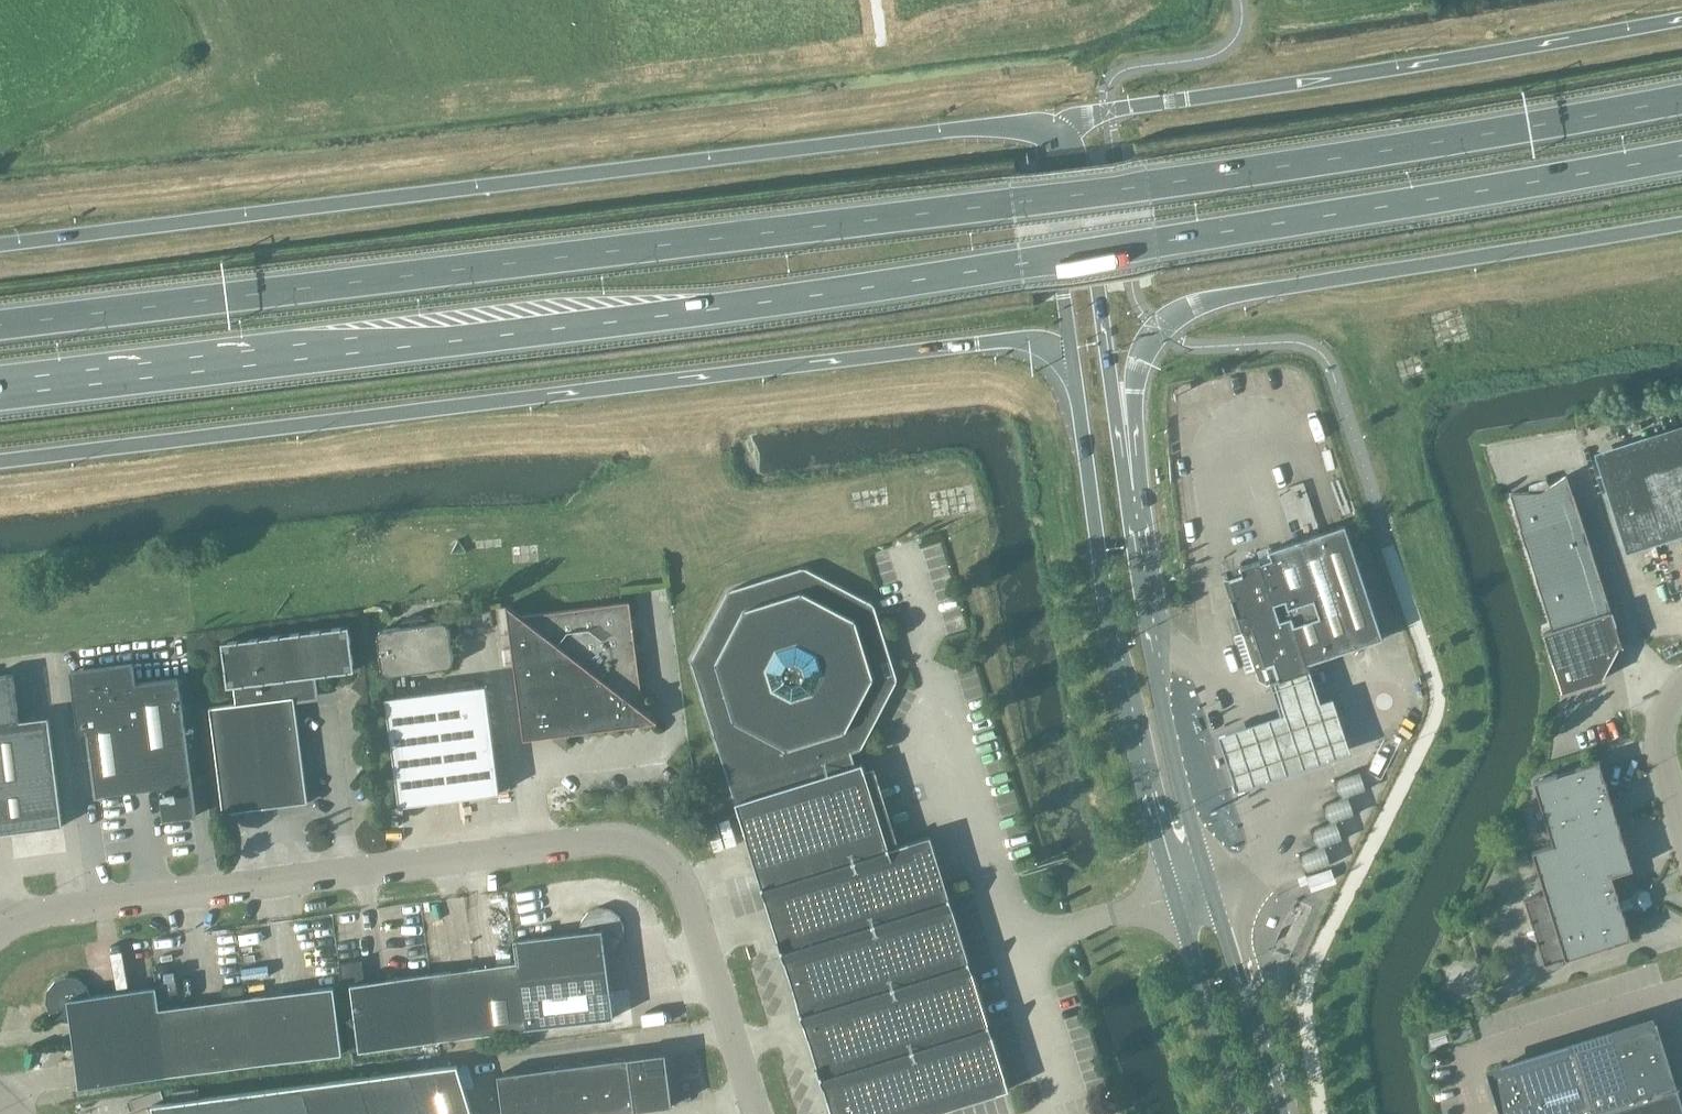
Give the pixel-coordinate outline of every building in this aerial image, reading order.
[(1631,547),(1681,531),(1681,433),(1603,458),(1631,547)] [(1553,630),(1546,633),(1545,633),(1564,692),(1604,679),(1604,677),(1619,647),(1623,645),(1568,475),(1541,492),(1509,494),(1553,630)] [(1334,530),(1323,533),(1360,647),(1372,643),(1384,639),(1346,526),(1334,530)] [(1310,664),(1360,647),(1323,533),(1271,551),(1274,559),(1263,563),(1262,561),(1243,567),(1245,574),(1227,580),(1240,617),(1246,615),(1251,630),(1245,633),(1237,635),(1249,671),(1257,668),(1263,687),(1279,681),(1286,679),(1309,678),(1308,671),(1312,670),(1310,664)] [(740,816),(833,1113),(931,1113),(1010,1090),(931,836),(890,849),(863,763),(857,765),(853,753),(862,750),(899,680),(875,604),(805,567),(729,591),(692,661),(740,816)] [(507,606),(525,739),(658,722),(658,721),(644,710),(630,602),(522,616),(508,606),(507,606)] [(450,628),(449,624),(446,622),(442,622),(385,629),(381,631),(379,633),(379,637),(378,637),(383,669),(384,672),(387,674),(391,675),(448,668),(448,667),(452,666),(454,663),(454,660),(450,628)] [(224,814),(309,803),(295,692),(314,689),(312,676),(355,671),(349,626),(222,643),(228,687),(234,686),(237,704),(210,708),(224,814)] [(124,665),(82,671),(75,681),(80,723),(90,731),(99,795),(160,787),(165,820),(198,816),(179,678),(136,684),(134,673),(124,665)] [(1309,667),(1270,680),(1282,715),(1219,736),(1237,790),(1352,752),(1334,697),(1321,702),(1309,667)] [(50,717),(21,721),(15,674),(0,676),(0,834),(64,826),(50,717)] [(400,806),(501,793),(487,685),(387,698),(400,806)] [(1554,845),(1533,851),(1546,893),(1525,900),(1532,924),(1528,932),(1530,938),(1538,942),(1539,945),(1535,953),(1539,966),(1549,972),(1562,967),(1566,959),(1632,939),(1624,911),(1634,908),(1645,911),(1653,902),(1650,891),(1638,889),(1630,897),(1620,900),(1613,876),(1634,869),(1600,761),(1534,782),(1554,845)] [(1361,771),(1335,780),(1342,798),(1323,804),(1330,823),(1312,829),(1318,848),(1299,854),(1306,873),(1332,864),(1326,845),(1343,840),(1337,821),(1355,814),(1349,796),(1367,789),(1361,771)] [(731,838),(740,838),(737,813),(729,814),(731,838)] [(615,1018),(606,952),(616,948),(624,939),(625,927),(620,916),(611,909),(600,908),(589,912),(582,921),(580,932),(514,941),(517,963),(366,983),(363,961),(340,964),(343,987),(351,985),(361,1051),(615,1018)] [(80,1087),(212,1070),(344,1053),(335,986),(160,1009),(157,987),(92,996),(88,986),(78,978),(67,977),(56,981),(49,991),(47,1002),(52,1013),(61,1020),(72,1022),(80,1087)] [(677,997),(654,1000),(656,1011),(679,1008),(677,997)] [(1489,1075),(1501,1113),(1681,1113),(1681,1098),(1679,1087),(1681,1087),(1681,1085),(1678,1086),(1658,1022),(1489,1075)] [(611,1060),(499,1075),(504,1113),(615,1113),(674,1106),(667,1053),(611,1060)] [(152,1105),(155,1113),(474,1113),(459,1065),(152,1105)]
